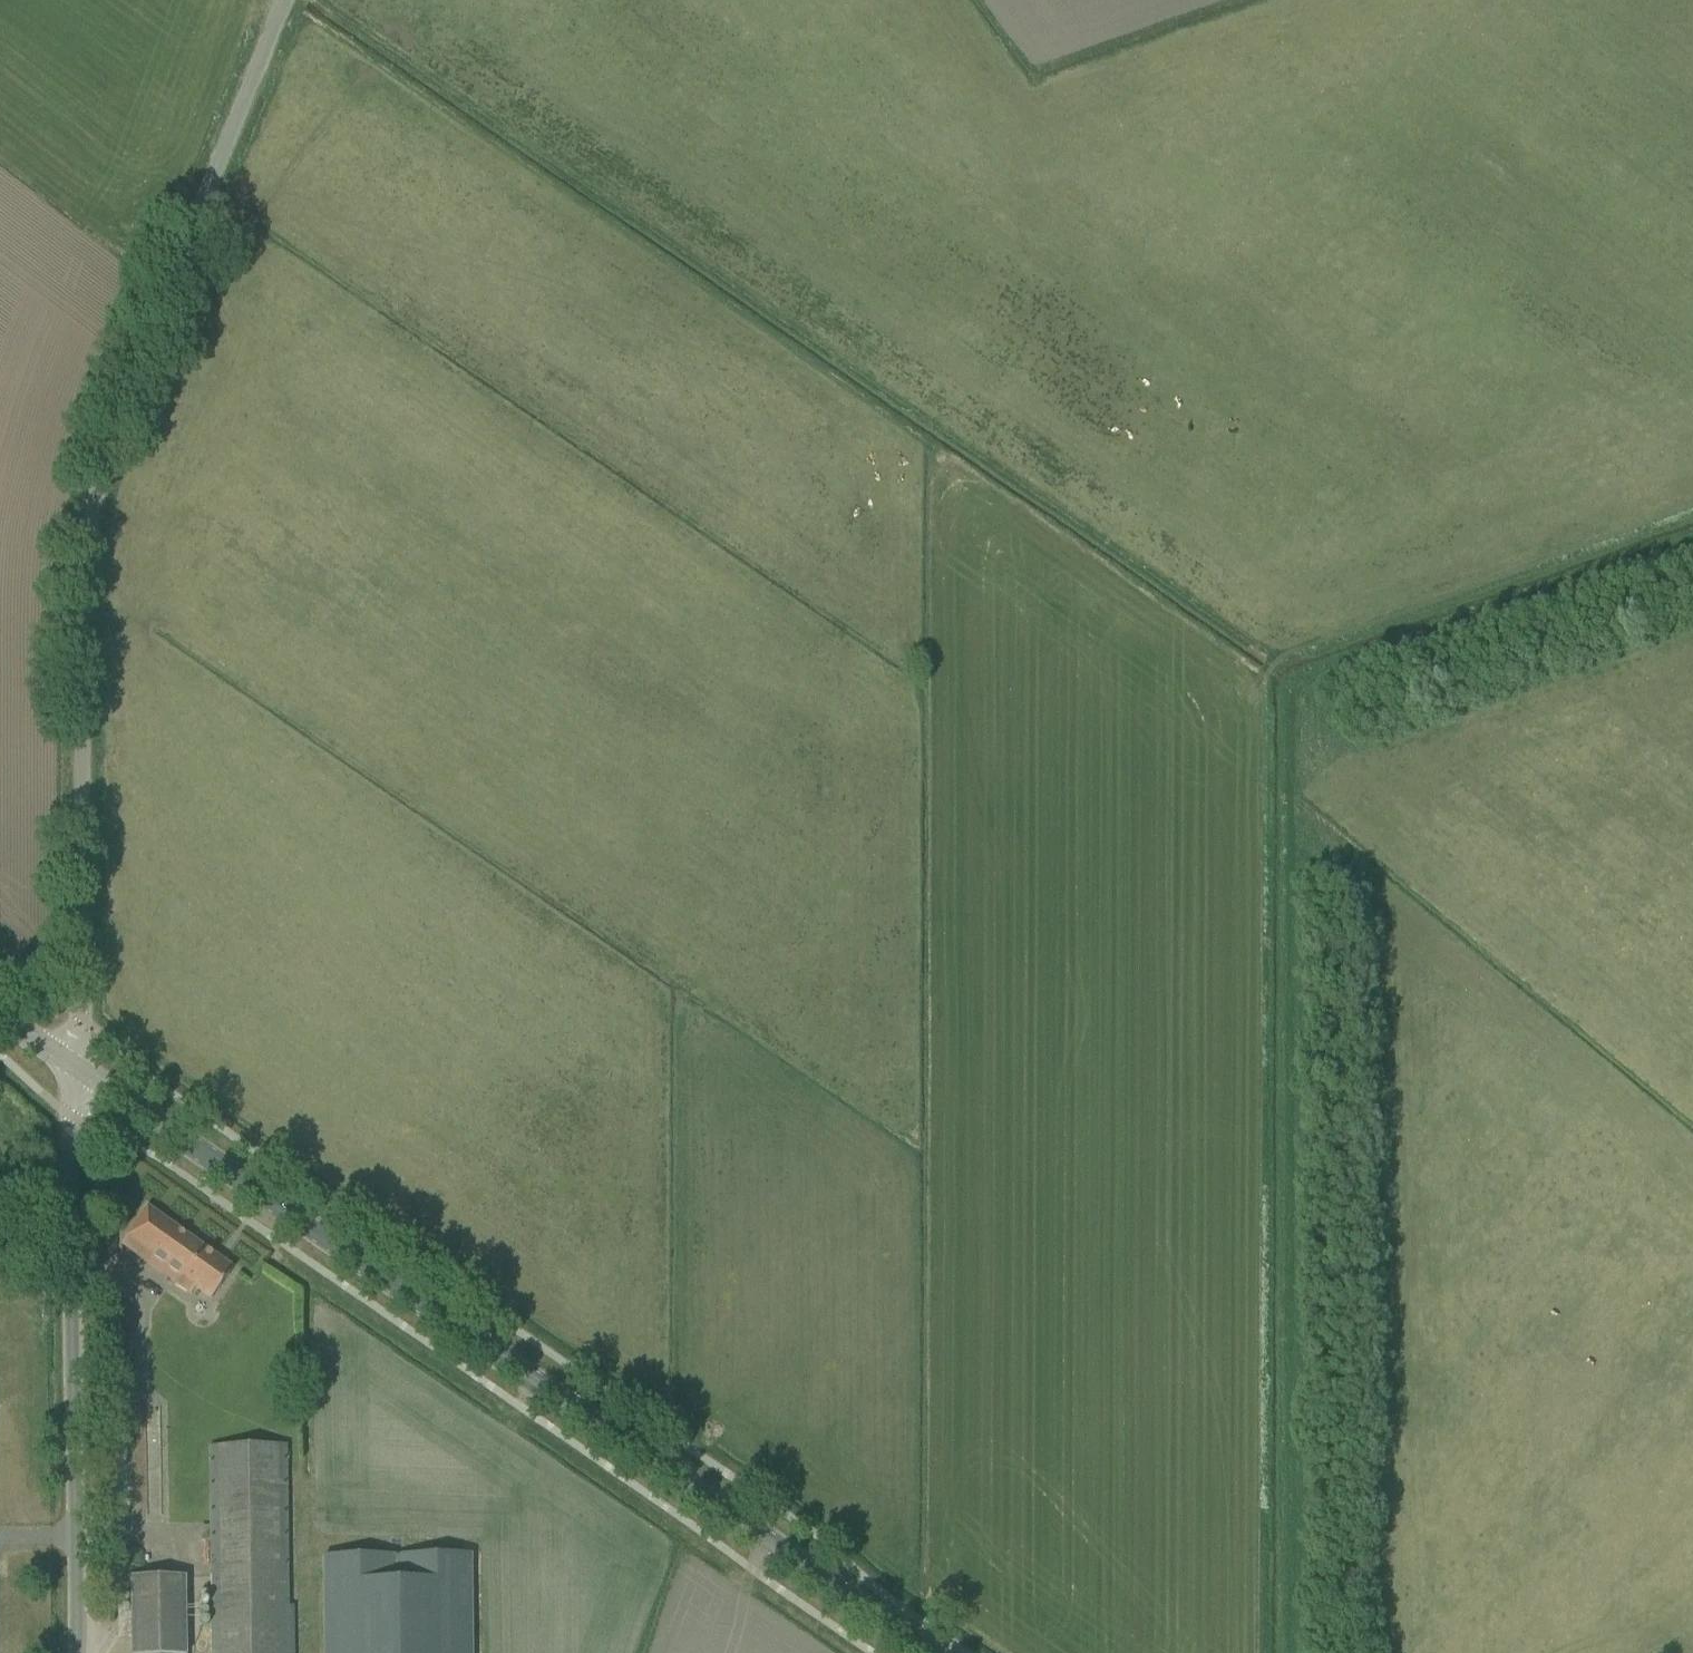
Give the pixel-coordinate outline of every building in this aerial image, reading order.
[(191,1294),(196,1288),(212,1299),(232,1270),(147,1209),(129,1235),(143,1245),(136,1255),(191,1294)] [(209,1447),(212,1652),(288,1652),(286,1446),(209,1447)] [(471,1556),(324,1557),(326,1652),(472,1652),(471,1556)] [(132,1652),(185,1652),(184,1577),(131,1578),(132,1652)]
